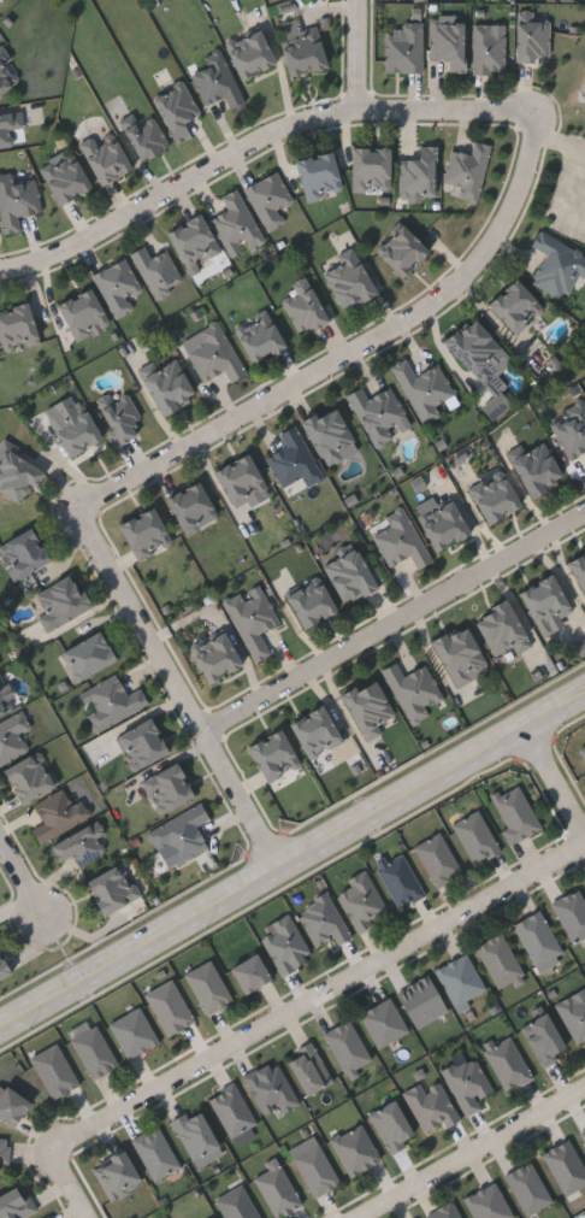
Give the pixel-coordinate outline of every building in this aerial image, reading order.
[(550,59),(516,59),(516,19),(550,19),(550,59)] [(326,66),(291,75),(280,29),(317,20),(326,66)] [(465,22),(465,72),(450,72),(450,58),(431,58),(431,22),(465,22)] [(474,72),(474,23),(506,23),(506,72),(474,72)] [(422,71),(386,71),(386,24),(422,24),(422,71)] [(225,45),(260,28),(276,63),(242,78),(225,45)] [(221,48),(244,102),(230,108),(224,95),(205,104),(191,73),(209,66),(206,55),(221,48)] [(18,78),(0,94),(0,58),(18,78)] [(177,143),(153,99),(183,82),(200,113),(184,122),(191,135),(177,143)] [(14,145),(0,148),(0,111),(20,107),(25,126),(12,130),(14,145)] [(170,148),(140,161),(120,120),(150,107),(170,148)] [(113,129),(131,170),(100,184),(81,143),(113,129)] [(451,149),(471,153),(473,141),(490,145),(479,202),(459,199),(461,186),(444,182),(451,149)] [(353,146),(390,146),(390,190),(353,190),(353,146)] [(437,146),(436,200),(400,200),(401,157),(418,158),(418,146),(437,146)] [(59,204),(41,167),(73,151),(91,188),(59,204)] [(306,200),(296,159),(332,151),(343,192),(306,200)] [(278,208),(285,222),(267,230),(244,187),(278,170),(294,201),(278,208)] [(5,234),(0,207),(0,180),(36,173),(42,212),(19,216),(22,230),(5,234)] [(211,218),(228,208),(221,196),(237,188),(264,239),(231,257),(211,218)] [(170,228),(203,213),(220,253),(199,261),(201,267),(188,272),(170,228)] [(402,276),(377,249),(403,224),(429,249),(402,276)] [(540,229),(584,254),(584,277),(578,273),(563,300),(531,282),(546,254),(531,246),(540,229)] [(150,255),(167,247),(183,280),(153,294),(131,252),(146,245),(150,255)] [(354,247),(377,294),(343,310),(321,264),(354,247)] [(114,318),(93,273),(126,258),(142,290),(128,298),(134,310),(114,318)] [(283,299),(296,293),(291,283),(309,275),(331,318),(300,334),(283,299)] [(544,307),(518,334),(488,305),(515,277),(544,307)] [(110,323),(76,340),(58,304),(91,287),(110,323)] [(5,352),(0,334),(0,310),(29,302),(40,341),(5,352)] [(286,343),(252,364),(232,331),(267,311),(286,343)] [(513,361),(481,386),(445,339),(475,314),(513,361)] [(182,340),(219,320),(247,373),(231,382),(225,370),(203,381),(182,340)] [(164,416),(142,375),(176,357),(197,398),(164,416)] [(422,424),(394,364),(407,358),(415,375),(439,364),(454,395),(435,404),(441,416),(422,424)] [(348,393),(364,386),(368,396),(391,386),(407,417),(388,426),(392,437),(374,446),(348,393)] [(96,404),(126,388),(142,418),(131,423),(137,434),(118,445),(96,404)] [(584,399),(584,401),(584,448),(569,457),(549,418),(584,399)] [(51,420),(83,404),(101,439),(69,455),(51,420)] [(336,404),(355,442),(342,449),(344,455),(325,466),(302,420),(336,404)] [(283,487),(266,455),(286,446),(279,433),(297,424),(324,477),(308,486),(303,476),(283,487)] [(531,496),(510,457),(544,440),(565,479),(531,496)] [(24,502),(0,490),(0,451),(5,442),(45,465),(24,502)] [(215,467),(252,453),(267,492),(231,506),(215,467)] [(521,506),(489,523),(469,487),(502,470),(521,506)] [(167,495),(201,479),(218,516),(185,532),(167,495)] [(469,536),(435,551),(416,506),(435,498),(437,506),(454,499),(469,536)] [(120,524),(153,506),(172,542),(140,560),(120,524)] [(406,508),(432,563),(419,569),(412,554),(389,565),(376,535),(392,526),(388,517),(406,508)] [(16,579),(0,550),(0,544),(32,526),(51,560),(16,579)] [(324,563),(359,547),(378,587),(343,604),(324,563)] [(568,564),(584,554),(584,594),(568,564)] [(91,607),(47,631),(39,616),(46,611),(36,593),(73,572),(91,607)] [(520,592),(554,573),(572,610),(549,622),(554,631),(544,637),(520,592)] [(337,610),(305,628),(285,593),(318,575),(337,610)] [(225,602),(260,584),(279,623),(261,632),(273,654),(256,663),(225,602)] [(518,653),(514,647),(496,657),(475,617),(508,600),(532,646),(518,653)] [(456,687),(433,640),(466,623),(485,660),(468,670),(473,679),(456,687)] [(76,681),(61,651),(101,631),(117,661),(76,681)] [(193,646),(226,631),(241,666),(207,681),(193,646)] [(408,722),(383,669),(398,661),(404,675),(427,664),(447,704),(408,722)] [(150,705),(98,730),(79,693),(117,673),(128,694),(141,687),(150,705)] [(376,677),(395,714),(378,723),(383,732),(366,741),(342,695),(376,677)] [(13,707),(0,714),(0,685),(13,707)] [(308,757),(291,720),(325,704),(343,741),(308,757)] [(29,749),(0,763),(0,722),(23,712),(30,728),(20,732),(29,749)] [(169,754),(132,769),(118,734),(154,719),(169,754)] [(249,743),(283,729),(300,766),(266,782),(249,743)] [(58,782),(23,804),(4,772),(39,751),(58,782)] [(158,813),(143,777),(179,763),(194,799),(158,813)] [(542,828),(510,845),(502,830),(507,828),(491,796),(518,783),(542,828)] [(34,804),(65,789),(71,804),(83,799),(91,817),(39,841),(30,822),(40,817),(34,804)] [(170,845),(159,851),(148,830),(202,802),(211,818),(196,825),(208,847),(179,863),(170,845)] [(500,849),(473,864),(451,824),(478,810),(500,849)] [(49,845),(98,820),(104,834),(99,836),(106,852),(79,865),(73,854),(58,863),(49,845)] [(414,846),(439,832),(462,872),(436,887),(414,846)] [(402,852),(424,894),(397,908),(376,865),(402,852)] [(87,879),(125,863),(141,898),(102,914),(87,879)] [(354,930),(338,892),(350,887),(345,878),(367,869),(388,916),(354,930)] [(577,888),(584,903),(584,936),(573,943),(550,904),(577,888)] [(331,937),(315,946),(295,911),(327,893),(351,936),(336,946),(331,937)] [(534,967),(513,923),(542,910),(562,955),(534,967)] [(282,975),(258,931),(289,914),(313,957),(282,975)] [(522,977),(495,988),(477,945),(503,932),(522,977)] [(12,973),(0,979),(0,950),(12,973)] [(270,977),(246,994),(229,970),(253,953),(270,977)] [(453,1005),(435,969),(467,953),(484,990),(453,1005)] [(184,975),(211,960),(232,1000),(206,1014),(184,975)] [(447,1010),(416,1029),(395,993),(426,975),(447,1010)] [(165,1035),(147,992),(173,981),(193,1023),(165,1035)] [(574,1000),(584,994),(584,1043),(577,1047),(555,1004),(572,995),(574,1000)] [(360,1012),(391,998),(407,1034),(376,1048),(360,1012)] [(126,1059),(108,1023),(140,1007),(158,1043),(126,1059)] [(542,1065),(520,1026),(545,1012),(567,1051),(542,1065)] [(323,1034),(349,1019),(372,1061),(345,1075),(323,1034)] [(71,1037),(98,1025),(117,1066),(90,1078),(71,1037)] [(506,1092),(481,1049),(508,1034),(532,1076),(506,1092)] [(79,1084),(53,1099),(30,1057),(55,1042),(79,1084)] [(306,1096),(284,1057),(312,1042),(332,1081),(306,1096)] [(441,1070),(473,1053),(492,1090),(477,1099),(480,1107),(465,1116),(441,1070)] [(299,1101),(266,1119),(243,1078),(276,1060),(299,1101)] [(425,1135),(402,1092),(420,1082),(424,1088),(438,1081),(457,1117),(425,1135)] [(207,1099),(234,1083),(256,1122),(230,1138),(207,1099)] [(11,1128),(0,1119),(0,1093),(7,1084),(30,1104),(11,1128)] [(390,1152),(367,1114),(392,1100),(415,1137),(390,1152)] [(172,1118),(200,1107),(215,1151),(189,1160),(172,1118)] [(380,1159),(349,1177),(329,1141),(360,1123),(380,1159)] [(132,1138),(161,1128),(178,1169),(150,1181),(132,1138)] [(568,1138),(584,1170),(584,1184),(563,1195),(542,1153),(568,1138)] [(7,1164),(0,1164),(0,1139),(8,1140),(7,1164)] [(295,1154),(321,1145),(337,1185),(311,1196),(295,1154)] [(110,1201),(91,1167),(123,1151),(141,1184),(110,1201)] [(525,1216),(504,1175),(531,1161),(551,1202),(525,1216)] [(300,1205),(274,1217),(254,1178),(280,1165),(300,1205)] [(37,1211),(24,1217),(0,1217),(0,1195),(22,1183),(37,1211)] [(497,1183),(512,1217),(473,1217),(465,1195),(497,1183)] [(241,1184),(259,1217),(225,1217),(214,1199),(241,1184)] [(454,1201),(462,1217),(428,1217),(426,1213),(454,1201)]
